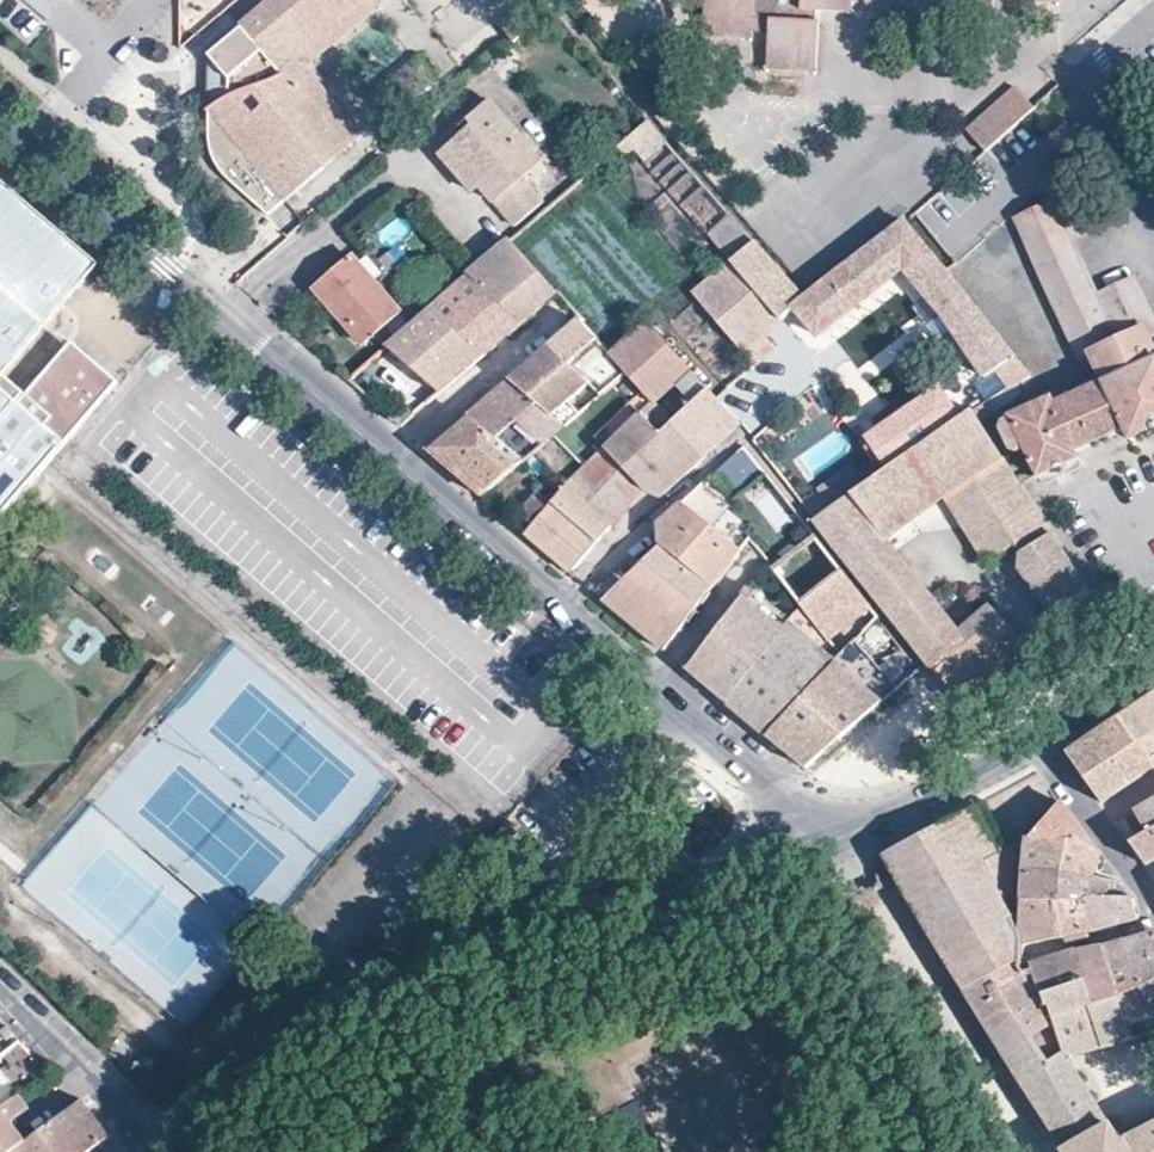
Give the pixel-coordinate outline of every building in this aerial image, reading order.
[(209,61),(228,85),(238,79),(238,98),(231,102),(227,104),(224,106),(221,108),(219,110),(216,114),(212,120),(209,124),(209,150),(210,158),(212,161),(215,164),(222,170),(278,219),(330,173),(327,170),(360,140),(320,95),(323,91),(307,75),(304,70),(298,73),(294,76),(289,77),(283,78),(280,77),(274,67),(372,1),(375,4),(379,0),(281,0),(209,61)] [(375,4),(372,1),(274,67),(280,77),(283,78),(289,77),(294,76),(298,73),(304,70),(307,75),(393,0),(379,0),(375,4)] [(703,36),(753,39),(753,31),(769,32),(767,69),(815,72),(818,19),(813,19),(814,9),(854,12),(855,0),(705,0),(703,36)] [(945,13),(993,16),(994,0),(946,0),(945,13)] [(228,85),(209,61),(209,124),(212,120),(216,114),(219,110),(221,108),(224,106),(227,104),(231,102),(238,98),(238,79),(228,85)] [(968,131),(987,152),(1034,109),(1018,88),(968,131)] [(474,124),(449,146),(483,185),(517,225),(544,201),(524,179),(531,172),(544,162),(490,101),(470,118),(474,124)] [(650,120),(618,147),(626,155),(630,156),(635,151),(645,162),(669,142),(650,120)] [(607,128),(600,135),(607,144),(614,137),(607,128)] [(669,142),(645,162),(707,235),(731,214),(669,142)] [(483,185),(449,146),(441,153),(475,193),(483,185)] [(548,167),(544,162),(531,172),(536,178),(548,167)] [(0,184),(0,373),(93,265),(0,184)] [(1075,191),(1031,211),(1045,240),(1051,238),(1054,244),(1063,240),(1064,242),(1071,238),(1078,236),(1077,234),(1087,229),(1084,222),(1088,221),(1075,191)] [(1076,356),(1089,352),(1066,303),(1094,290),(1071,238),(1064,242),(1063,240),(1054,244),(1051,238),(1045,240),(1031,211),(1013,219),(1076,356)] [(929,251),(905,221),(867,250),(805,296),(731,214),(707,235),(731,262),(693,293),(756,366),(775,349),(764,338),(795,309),(818,337),(905,270),(929,251)] [(557,294),(510,240),(491,257),(540,309),(557,294)] [(929,251),(905,270),(942,315),(966,296),(929,251)] [(351,256),(316,286),(366,342),(401,311),(351,256)] [(540,309),(491,257),(474,271),(470,275),(524,323),(540,309)] [(524,323),(470,275),(429,309),(484,356),(524,323)] [(1136,277),(1096,295),(1112,328),(1139,316),(1153,347),(1153,316),(1136,277)] [(1039,477),(1079,458),(1076,451),(1124,429),(1130,441),(1153,430),(1153,347),(1139,316),(1112,328),(1096,295),(1094,290),(1066,303),(1089,352),(1105,383),(1055,405),(1051,399),(1011,417),(1011,419),(1005,422),(1002,429),(1012,449),(1018,451),(1025,448),(1039,477)] [(966,296),(942,315),(985,378),(996,371),(1009,389),(1020,382),(1030,377),(966,296)] [(387,346),(442,393),(484,356),(429,309),(387,346)] [(605,349),(581,322),(513,381),(567,427),(581,414),(569,401),(595,378),(608,392),(614,386),(628,374),(611,355),(605,349)] [(647,322),(611,355),(628,374),(633,379),(643,390),(654,401),(655,403),(691,370),(647,322)] [(2,513),(115,381),(70,342),(23,395),(0,375),(0,511),(2,513)] [(628,374),(614,386),(618,391),(621,389),(633,379),(628,374)] [(633,379),(621,389),(631,401),(643,390),(633,379)] [(535,436),(545,445),(556,436),(567,427),(513,381),(471,417),(497,440),(517,421),(535,436)] [(880,470),(961,412),(935,381),(862,436),(880,470)] [(1009,389),(997,396),(973,411),(980,422),(1026,391),(1020,382),(1009,389)] [(738,422),(727,410),(709,390),(673,423),(706,458),(710,454),(741,425),(738,422)] [(606,447),(642,413),(631,401),(596,438),(606,447)] [(673,423),(655,403),(654,401),(642,413),(606,447),(645,490),(661,499),(706,458),(673,423)] [(401,428),(416,415),(407,406),(392,420),(401,428)] [(973,411),(970,407),(961,412),(880,470),(814,517),(938,674),(968,704),(1021,639),(990,605),(958,634),(884,539),(943,498),(972,477),(1016,546),(1021,554),(1029,549),(1035,558),(1020,568),(1054,615),(1087,590),(1022,488),(980,422),(973,411)] [(484,497),(523,463),(514,456),(497,440),(471,417),(430,451),(484,497)] [(497,440),(514,456),(535,436),(517,421),(497,440)] [(606,447),(588,465),(568,484),(553,502),(527,534),(571,572),(645,490),(606,447)] [(764,476),(743,449),(712,478),(719,488),(723,485),(734,499),(764,476)] [(972,477),(943,498),(987,566),(1016,546),(972,477)] [(716,485),(710,479),(661,524),(662,545),(713,586),(740,550),(712,527),(707,523),(725,503),(712,490),(716,485)] [(540,490),(512,521),(527,534),(553,502),(540,490)] [(731,507),(725,503),(707,523),(712,527),(731,507)] [(815,537),(794,552),(851,624),(856,620),(865,631),(878,616),(815,537)] [(713,586),(662,545),(630,577),(685,623),(713,586)] [(1021,554),(1020,568),(1035,558),(1029,549),(1021,554)] [(851,624),(794,552),(773,569),(802,606),(819,628),(829,640),(851,624)] [(685,623),(630,577),(627,579),(622,573),(598,595),(664,650),(685,623)] [(792,619),(750,588),(742,598),(785,629),(792,619)] [(785,629),(742,598),(688,669),(728,703),(785,629)] [(819,628),(802,606),(792,619),(785,629),(728,703),(767,736),(835,663),(808,641),(819,628)] [(809,766),(898,689),(857,641),(842,656),(835,663),(767,736),(806,768),(809,766)] [(1122,719),(1153,767),(1153,698),(1122,719)] [(1122,719),(1098,736),(1069,754),(1104,803),(1153,769),(1153,767),(1122,719)] [(1148,833),(1153,829),(1153,801),(1135,812),(1148,833)] [(1102,855),(1061,802),(1031,838),(1026,837),(1024,871),(1064,873),(1093,878),(1102,855)] [(1122,1141),(1069,1057),(1132,1040),(1148,1035),(1153,1032),(1153,1016),(1153,979),(1140,987),(1118,997),(1103,948),(1084,952),(1081,947),(1077,948),(1088,981),(1044,996),(1032,963),(1031,961),(1023,947),(1022,937),(1020,933),(1003,898),(1012,897),(1014,843),(999,850),(976,806),(908,844),(883,856),(884,857),(981,1016),(1064,1147),(1067,1151),(1153,1151),(1153,1125),(1122,1141)] [(1148,833),(1139,838),(1125,818),(1117,822),(1133,845),(1148,866),(1153,862),(1153,829),(1148,833)] [(1022,902),(1054,902),(1092,900),(1092,898),(1133,898),(1122,883),(1093,878),(1064,873),(1024,871),(1022,902)] [(1092,900),(1091,931),(1138,918),(1133,898),(1092,898),(1092,900)] [(1057,937),(1063,936),(1091,931),(1092,900),(1054,902),(1057,937)] [(1088,981),(1077,948),(1068,951),(1063,936),(1057,937),(1054,902),(1022,902),(1020,933),(1022,937),(1023,947),(1031,961),(1032,963),(1044,996),(1088,981)] [(1153,979),(1153,933),(1125,942),(1140,987),(1153,979)] [(1118,997),(1140,987),(1125,942),(1103,948),(1118,997)] [(9,1123),(30,1108),(19,1094),(0,1108),(0,1112),(9,1123)] [(106,1136),(78,1100),(23,1142),(10,1151),(84,1151),(106,1136)] [(23,1142),(9,1123),(0,1112),(0,1151),(10,1151),(23,1142)]
